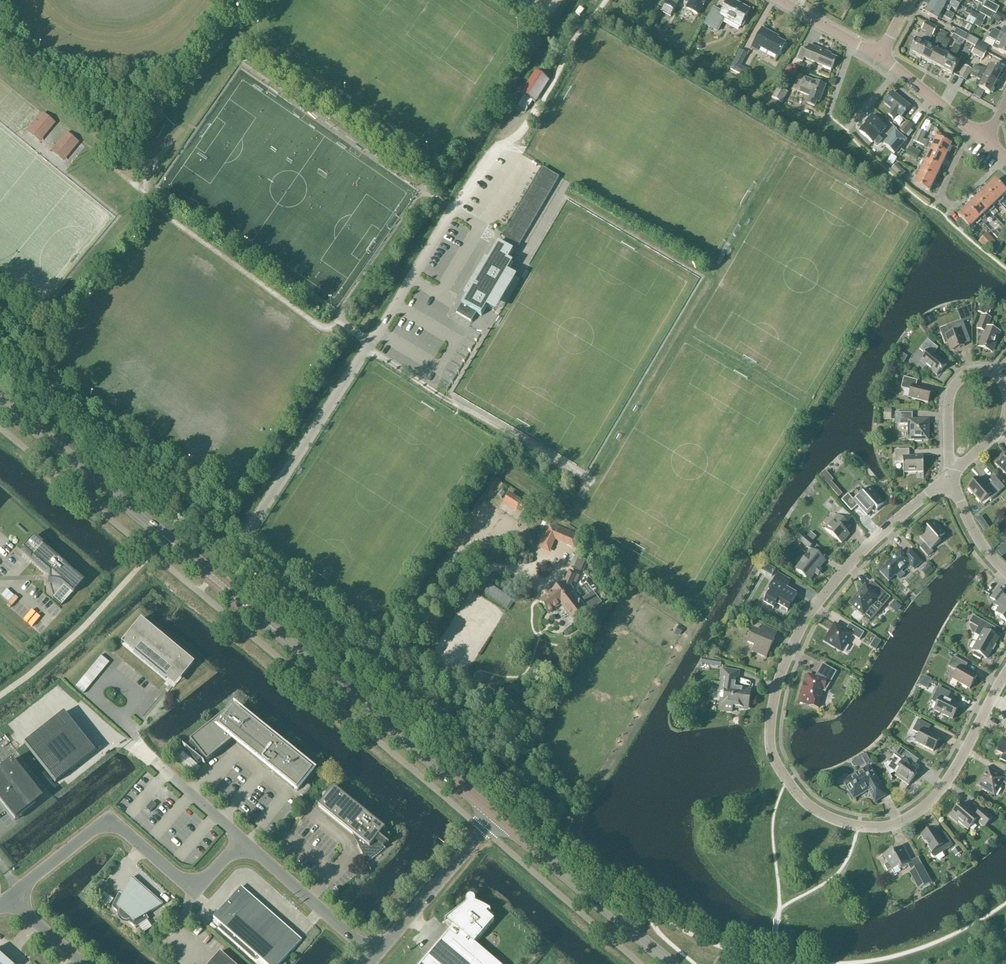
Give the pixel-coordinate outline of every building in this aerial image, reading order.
[(661,12),(670,18),(680,0),(667,0),(661,12)] [(686,8),(698,15),(706,0),(691,0),(686,8)] [(729,0),(728,0),(722,12),(713,7),(704,25),(718,33),(725,20),(740,28),(741,27),(743,28),(747,19),(744,18),(748,10),(729,0)] [(943,10),(949,13),(951,8),(956,11),(960,5),(950,0),(933,0),(932,3),(943,10)] [(983,8),(994,14),(996,15),(999,8),(986,1),(983,8)] [(951,21),(954,16),(949,13),(943,10),(932,3),(926,14),(937,20),(940,15),(951,21)] [(580,17),(584,11),(580,8),(576,14),(580,17)] [(994,14),(983,8),(979,13),(991,20),(994,14)] [(978,16),(970,12),(965,20),(973,25),(978,16)] [(910,52),(921,58),(927,46),(937,29),(926,23),(922,30),(927,33),(922,43),(916,40),(910,52)] [(991,34),(1005,42),(1005,28),(1004,27),(1000,33),(993,29),(991,34)] [(778,57),(785,44),(777,39),(778,38),(762,29),(752,47),(758,51),(760,47),(778,57)] [(964,41),(967,35),(956,29),(953,35),(964,41)] [(988,38),(995,42),(992,48),(998,51),(1005,56),(1005,42),(991,34),(988,38)] [(968,35),(965,41),(970,44),(974,46),(976,47),(979,41),(968,35)] [(932,49),(927,46),(921,58),(931,64),(938,52),(944,40),(939,37),(932,49)] [(949,43),(944,40),(938,52),(931,64),(942,69),(948,57),(943,55),(949,43)] [(982,43),(979,48),(990,54),(993,49),(982,43)] [(974,46),(970,44),(966,50),(971,53),(974,46)] [(804,59),(832,70),(836,59),(827,54),(827,53),(809,45),(807,51),(801,49),(797,60),(802,62),(804,59)] [(954,46),(951,52),(948,57),(942,69),(952,75),(959,63),(962,58),(956,55),(959,49),(954,46)] [(976,47),(974,46),(971,53),(983,60),(987,53),(976,47)] [(748,54),(740,50),(730,70),(743,77),(747,69),(741,66),(748,54)] [(970,64),(974,59),(969,55),(965,60),(970,64)] [(975,66),(973,71),(996,83),(1002,72),(991,66),(988,65),(985,71),(975,66)] [(971,70),(965,67),(959,77),(965,81),(971,70)] [(990,94),(996,83),(973,71),(970,75),(980,81),(977,87),(979,88),(979,89),(990,94)] [(535,103),(549,82),(535,73),(521,94),(535,103)] [(804,79),(798,76),(793,90),(799,93),(798,96),(808,100),(807,104),(815,107),(816,102),(819,103),(826,86),(804,77),(804,79)] [(788,93),(777,88),(772,99),(782,104),(788,93)] [(901,118),(910,107),(892,93),(884,103),(892,110),(888,115),(893,119),(897,114),(901,118)] [(55,126),(42,115),(26,134),(39,145),(55,126)] [(869,122),(860,132),(872,143),(873,143),(878,147),(883,141),(878,137),(886,128),(872,116),(868,121),(869,122)] [(913,127),(907,121),(899,131),(905,136),(907,138),(909,139),(915,130),(912,128),(913,127)] [(895,130),(884,144),(895,154),(907,140),(895,130)] [(926,134),(918,130),(913,141),(921,145),(928,149),(931,151),(946,158),(951,146),(942,142),(936,139),(933,146),(930,144),(926,142),(927,141),(924,140),(926,134)] [(945,137),(939,134),(936,139),(942,142),(945,137)] [(66,135),(50,154),(63,164),(78,145),(66,135)] [(920,152),(910,147),(907,152),(917,158),(920,152)] [(941,169),(946,158),(931,151),(928,157),(925,156),(923,161),(925,162),(941,169)] [(935,181),(941,169),(925,162),(922,168),(920,167),(917,172),(935,181)] [(905,173),(897,164),(891,169),(900,178),(905,173)] [(559,178),(543,168),(505,232),(501,237),(518,247),(559,178)] [(930,192),(935,181),(917,172),(915,177),(918,178),(914,185),(930,192)] [(997,202),(999,204),(1003,201),(1001,198),(1005,194),(1005,193),(995,181),(986,190),(997,202)] [(997,202),(986,190),(976,199),(988,211),(990,213),(994,209),(992,207),(997,202)] [(988,211),(976,199),(967,207),(981,222),(985,218),(983,216),(988,211)] [(981,222),(967,207),(958,216),(970,228),(975,223),(977,226),(981,222)] [(987,234),(978,243),(985,250),(995,241),(987,234)] [(477,313),(482,316),(487,307),(495,312),(516,276),(508,272),(513,263),(508,260),(514,251),(498,242),(456,313),(471,322),(477,313)] [(987,306),(981,303),(977,313),(984,315),(985,313),(989,315),(991,309),(987,308),(987,306)] [(993,351),(1000,333),(987,328),(990,319),(983,316),(978,330),(984,332),(979,346),(993,351)] [(947,327),(939,330),(942,337),(944,344),(948,343),(951,352),(964,347),(963,345),(970,342),(962,321),(952,325),(947,327)] [(941,370),(942,371),(943,372),(944,370),(943,370),(947,365),(934,354),(938,349),(928,340),(920,350),(926,355),(920,362),(937,376),(941,370)] [(928,403),(931,391),(916,387),(917,381),(904,378),(901,389),(911,391),(909,398),(928,403)] [(895,413),(895,421),(900,421),(900,425),(908,425),(908,440),(915,441),(914,442),(922,442),(922,441),(928,441),(928,421),(913,420),(913,413),(895,413)] [(903,473),(923,472),(923,457),(909,458),(909,450),(894,451),(895,463),(903,463),(903,473)] [(1004,454),(994,464),(1005,474),(1005,456),(1004,454)] [(991,501),(1005,489),(994,477),(990,481),(992,483),(986,488),(978,479),(967,488),(981,504),(988,498),(991,501)] [(807,498),(814,491),(810,487),(803,493),(807,498)] [(884,504),(870,488),(864,494),(862,492),(853,500),(848,495),(841,501),(851,512),(858,506),(867,516),(875,508),(877,511),(884,504)] [(825,530),(841,544),(849,535),(843,530),(847,524),(837,516),(825,530)] [(927,529),(928,530),(920,537),(925,544),(920,548),(928,557),(933,552),(931,550),(940,541),(939,540),(945,535),(934,522),(927,529)] [(579,536),(548,523),(538,547),(549,552),(555,539),(574,548),(579,536)] [(811,533),(807,537),(813,542),(816,538),(811,533)] [(814,544),(802,534),(797,540),(809,549),(814,544)] [(32,538),(22,550),(49,574),(49,581),(47,582),(52,582),(56,583),(59,584),(63,586),(66,589),(58,597),(57,596),(53,599),(62,607),(83,583),(32,538)] [(796,570),(809,580),(814,574),(817,577),(823,570),(819,568),(825,562),(812,551),(796,570)] [(906,556),(901,551),(885,565),(886,566),(880,572),(889,582),(895,576),(899,580),(903,576),(900,572),(909,564),(914,570),(922,563),(911,552),(906,556)] [(565,584),(541,602),(550,613),(562,604),(573,619),(584,610),(578,602),(576,603),(570,595),(575,591),(571,587),(572,586),(577,575),(569,572),(565,584)] [(788,610),(797,595),(786,588),(791,581),(778,574),(769,589),(771,591),(764,602),(774,608),(776,604),(788,610)] [(0,589),(0,593),(6,598),(11,592),(4,585),(0,589)] [(858,595),(850,604),(859,612),(858,613),(862,616),(863,615),(872,623),(883,609),(882,608),(890,598),(878,588),(873,593),(867,587),(859,596),(858,595)] [(994,605),(999,609),(995,614),(1005,622),(1005,598),(1003,595),(1004,594),(997,589),(990,599),(996,603),(994,605)] [(593,592),(583,599),(592,611),(602,603),(593,592)] [(973,616),(969,623),(978,628),(974,635),(980,638),(972,651),(974,652),(973,656),(980,660),(982,657),(986,659),(998,639),(983,631),(987,624),(973,616)] [(193,665),(140,620),(120,644),(173,688),(193,665)] [(860,641),(864,633),(850,624),(845,631),(835,625),(824,642),(842,652),(852,636),(860,641)] [(766,658),(777,633),(763,627),(760,633),(753,630),(748,643),(755,646),(752,652),(766,658)] [(100,656),(83,677),(75,687),(83,694),(109,663),(100,656)] [(969,689),(976,677),(964,670),(967,665),(954,657),(948,666),(957,672),(952,680),(969,689)] [(803,693),(801,703),(810,705),(809,706),(818,709),(823,692),(825,693),(837,673),(828,668),(825,674),(819,671),(815,678),(808,676),(805,685),(804,684),(802,693),(803,693)] [(748,708),(751,691),(736,689),(738,673),(723,671),(720,692),(727,693),(726,701),(721,700),(720,709),(721,711),(732,712),(733,708),(746,710),(748,708)] [(952,720),(958,707),(947,701),(950,693),(938,688),(931,702),(937,704),(934,711),(952,720)] [(293,789),(294,788),(298,791),(299,789),(299,790),(304,784),(305,784),(315,772),(240,711),(239,712),(237,710),(235,709),(234,711),(229,717),(226,714),(190,742),(193,744),(186,749),(199,765),(205,760),(207,763),(235,741),(237,743),(293,789)] [(93,750),(62,711),(23,742),(54,781),(93,750)] [(915,743),(933,752),(939,739),(927,733),(930,726),(918,720),(913,731),(919,735),(915,743)] [(1004,739),(997,752),(1002,755),(999,761),(1005,764),(1005,741),(1004,739)] [(908,786),(914,778),(912,777),(919,768),(905,758),(901,764),(892,758),(888,764),(883,766),(889,776),(893,774),(895,776),(908,786)] [(11,761),(0,770),(0,803),(14,821),(41,800),(11,761)] [(879,784),(869,767),(843,782),(853,799),(868,790),(875,802),(885,796),(878,785),(879,784)] [(977,786),(994,796),(1002,783),(1005,785),(1005,771),(1002,777),(988,768),(977,786)] [(385,829),(334,788),(319,807),(353,834),(367,864),(368,863),(367,862),(372,858),(374,857),(378,854),(382,850),(384,848),(385,849),(386,849),(384,848),(387,843),(389,845),(389,844),(379,836),(385,829)] [(275,816),(283,821),(295,802),(287,797),(275,816)] [(156,805),(152,802),(146,809),(150,813),(156,805)] [(950,816),(956,822),(957,821),(968,830),(976,821),(984,828),(992,818),(982,809),(977,815),(963,803),(958,809),(957,808),(950,816)] [(953,846),(947,836),(941,840),(933,828),(921,836),(932,853),(931,853),(931,854),(931,855),(931,856),(932,857),(933,858),(934,858),(935,858),(953,846)] [(912,863),(903,847),(893,852),(892,850),(884,855),(889,864),(885,866),(888,872),(892,870),(892,871),(899,867),(900,869),(912,863)] [(909,872),(918,890),(932,883),(922,865),(909,872)] [(147,920),(145,917),(162,905),(132,879),(132,878),(123,897),(119,895),(112,908),(120,915),(121,917),(123,920),(125,921),(128,921),(136,928),(148,920),(147,920)] [(214,919),(265,963),(281,963),(302,940),(241,887),(214,919)] [(476,900),(474,898),(472,896),(469,897),(467,898),(466,901),(467,904),(444,922),(451,928),(421,963),(499,963),(475,943),(494,921),(487,914),(489,912),(492,914),(492,913),(475,903),(476,900)] [(221,952),(210,963),(234,963),(221,952)]
